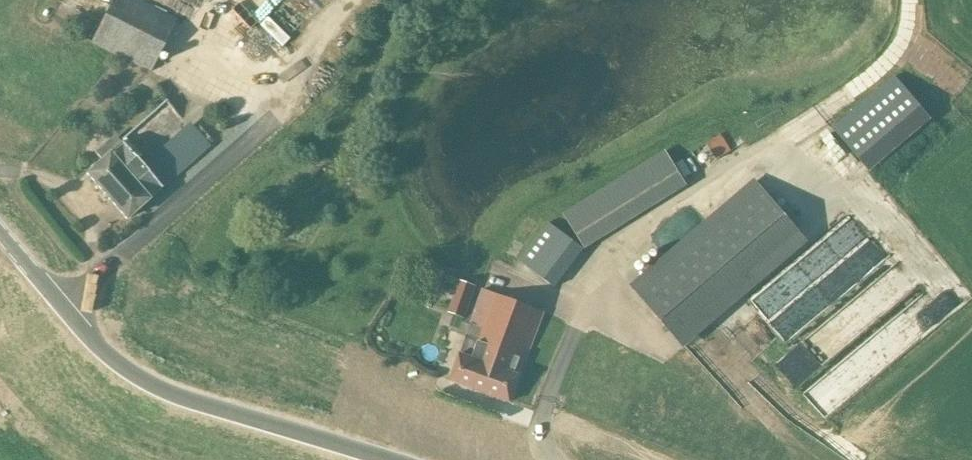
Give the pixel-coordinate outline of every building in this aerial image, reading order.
[(90,43),(150,73),(177,19),(139,0),(112,0),(90,43)] [(282,45),(292,37),(274,13),(263,21),(282,45)] [(895,76),(833,129),(870,172),(932,119),(895,76)] [(146,170),(162,188),(208,147),(192,129),(146,170)] [(707,143),(717,160),(731,151),(720,135),(707,143)] [(122,139),(84,170),(123,217),(161,190),(122,139)] [(592,245),(695,184),(674,147),(570,209),(592,245)] [(633,287),(685,347),(809,242),(757,182),(633,287)] [(856,211),(751,296),(791,344),(794,342),(811,363),(912,280),(856,211)] [(520,260),(536,273),(565,235),(549,222),(520,260)] [(454,299),(449,312),(464,317),(475,286),(460,281),(455,296),(454,299)] [(472,358),(460,354),(450,380),(510,402),(520,375),(519,375),(544,313),(483,289),(471,324),(483,328),(472,358)]
